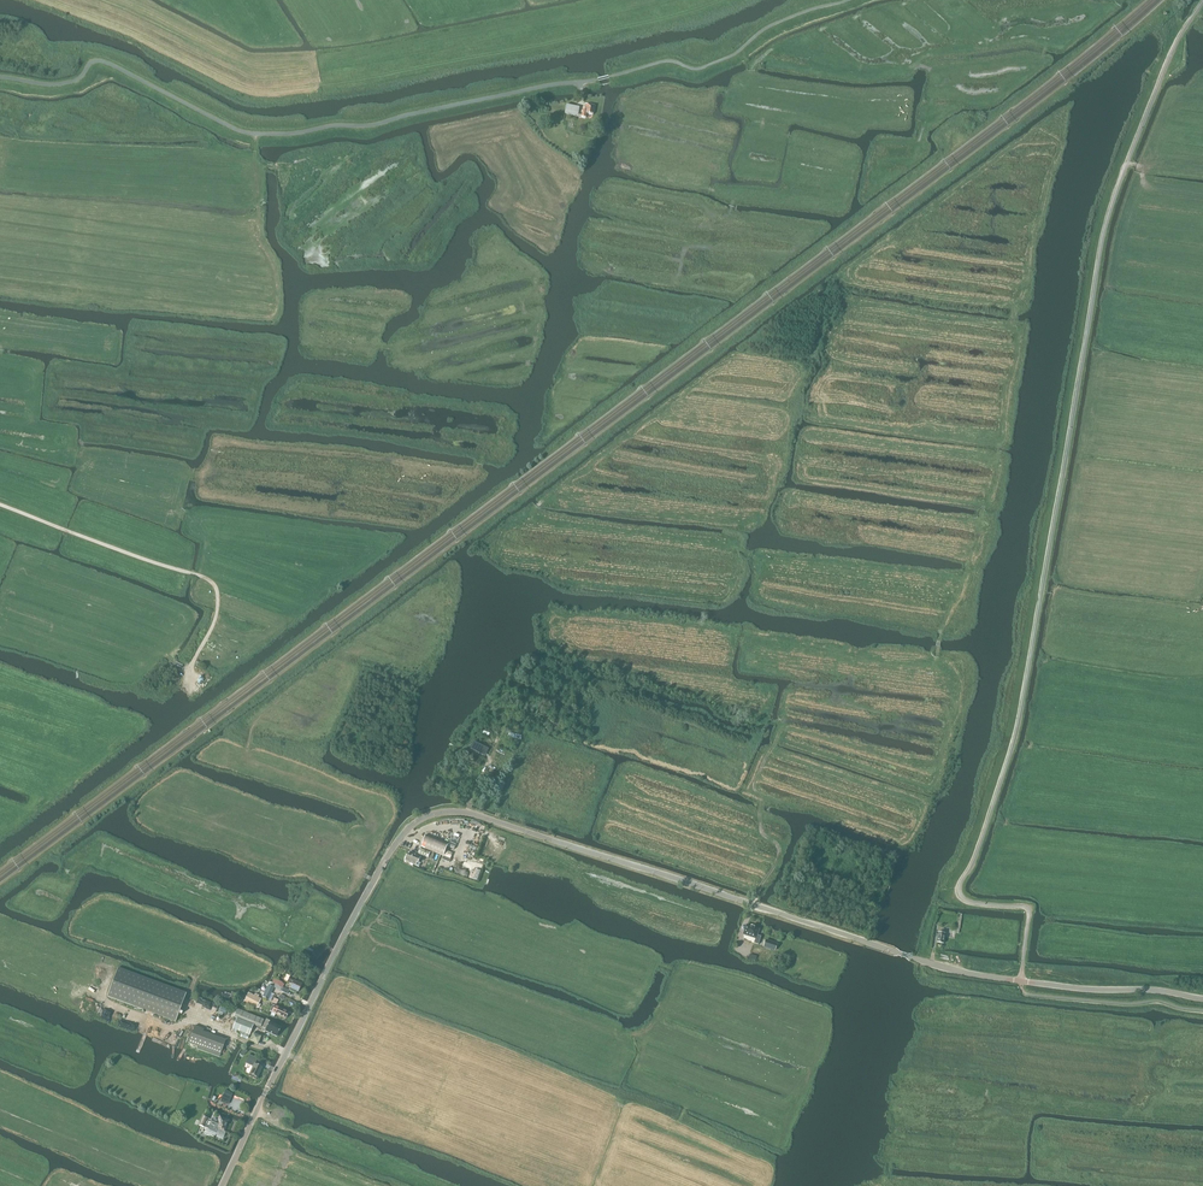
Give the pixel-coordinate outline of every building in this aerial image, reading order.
[(593,114),(595,105),(585,104),(585,108),(583,108),(582,117),(586,117),(587,113),(593,114)] [(567,105),(565,114),(576,115),(577,107),(567,105)] [(488,749),(475,742),(472,749),(485,756),(488,749)] [(419,853),(418,854),(432,860),(435,852),(444,856),(449,844),(427,835),(419,853)] [(407,855),(405,861),(415,865),(419,867),(421,863),(419,863),(422,856),(418,855),(418,854),(419,853),(415,852),(415,853),(410,852),(409,856),(407,855)] [(759,945),(761,937),(757,935),(759,929),(755,928),(755,927),(751,926),(751,927),(747,925),(744,935),(756,939),(754,943),(759,945)] [(951,936),(952,929),(946,928),(946,931),(942,930),(941,933),(939,933),(937,942),(944,943),(945,935),(951,936)] [(775,950),(777,944),(766,940),(764,946),(775,950)] [(117,968),(107,997),(175,1022),(186,993),(117,968)] [(289,979),(287,982),(292,984),(289,990),(296,994),(297,992),(298,992),(301,985),(289,979)] [(268,985),(263,997),(268,1000),(274,988),(268,985)] [(257,998),(259,995),(255,994),(254,996),(248,993),(245,1001),(257,1007),(261,1000),(257,998)] [(272,1005),(270,1011),(272,1012),(270,1015),(274,1017),(276,1014),(285,1019),(288,1012),(272,1005)] [(236,1018),(232,1029),(242,1033),(241,1036),(243,1037),(247,1039),(248,1035),(249,1036),(253,1025),(258,1027),(258,1026),(261,1028),(264,1019),(240,1010),(237,1009),(234,1017),(236,1018)] [(266,1019),(262,1027),(266,1029),(265,1031),(277,1037),(278,1034),(281,1028),(270,1022),(270,1021),(266,1019)] [(222,1049),(226,1040),(203,1032),(204,1029),(195,1026),(188,1043),(197,1046),(196,1049),(219,1057),(221,1053),(222,1049)] [(259,1043),(261,1035),(252,1033),(250,1041),(259,1043)] [(253,1066),(250,1074),(249,1076),(256,1079),(257,1077),(262,1068),(255,1064),(257,1059),(250,1055),(246,1063),(253,1066)] [(220,1102),(228,1105),(232,1096),(224,1093),(220,1102)] [(213,1120),(212,1122),(207,1120),(208,1118),(203,1116),(199,1125),(204,1127),(205,1126),(209,1128),(209,1129),(216,1132),(218,1128),(224,1131),(229,1120),(219,1116),(217,1122),(213,1120)]
